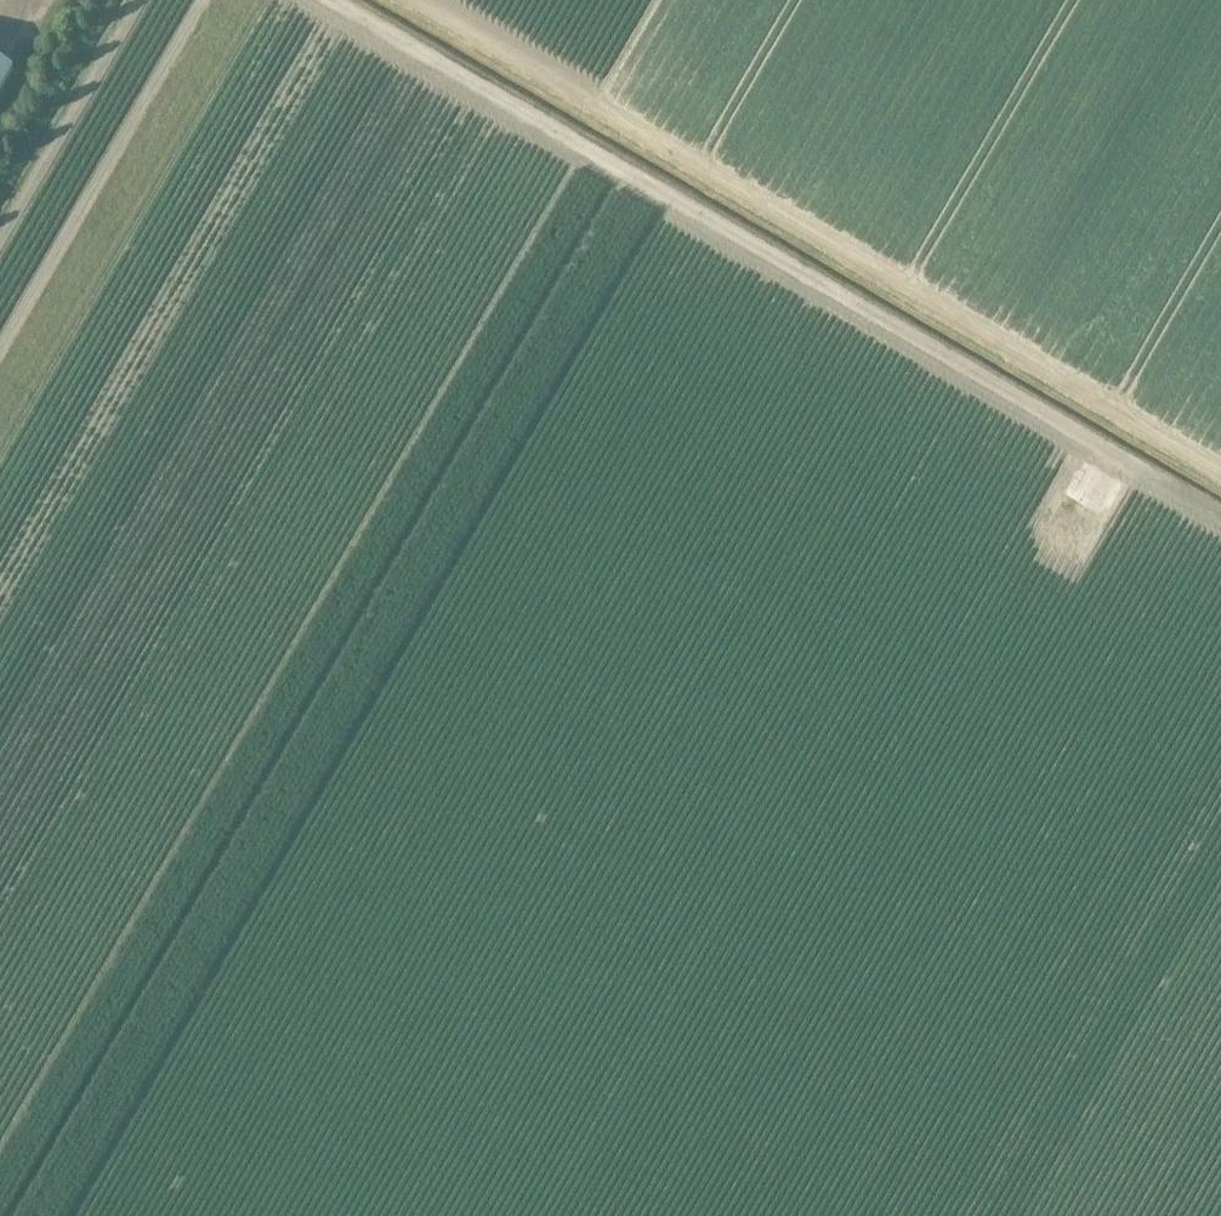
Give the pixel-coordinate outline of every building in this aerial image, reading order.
[(12,69),(0,62),(0,90),(12,69)]
